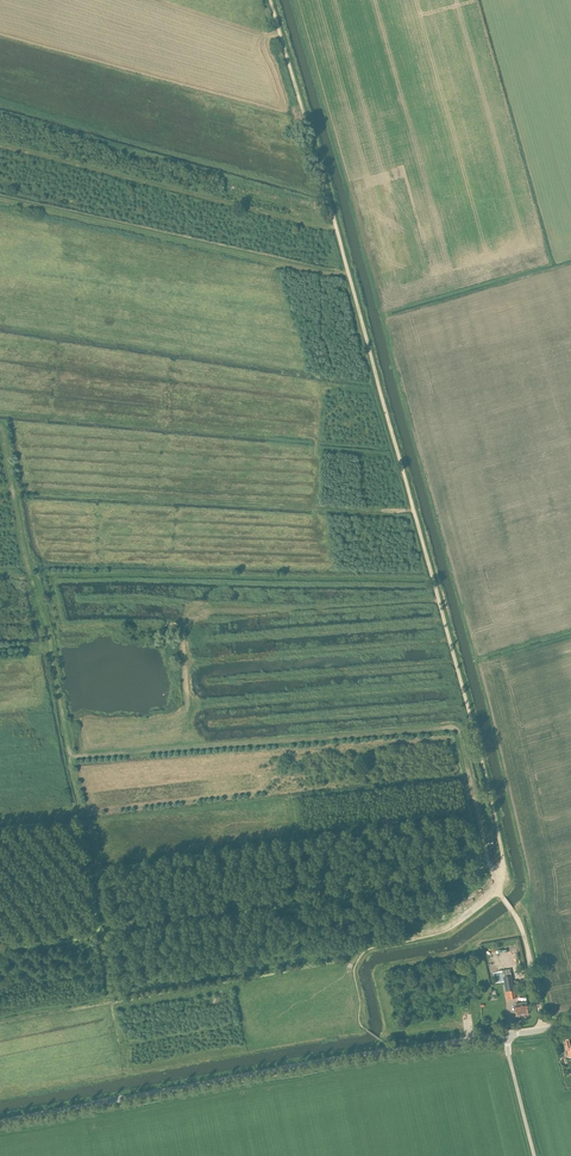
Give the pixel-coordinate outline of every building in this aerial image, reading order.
[(494,978),(495,984),(505,982),(506,990),(509,990),(510,999),(515,998),(512,972),(505,974),(495,975),(496,978),(494,978)] [(515,1007),(516,1010),(516,1016),(521,1015),(521,1018),(525,1017),(525,1015),(528,1014),(527,1008),(527,1005),(526,1005),(526,1001),(515,1003),(516,1007),(515,1007)]
